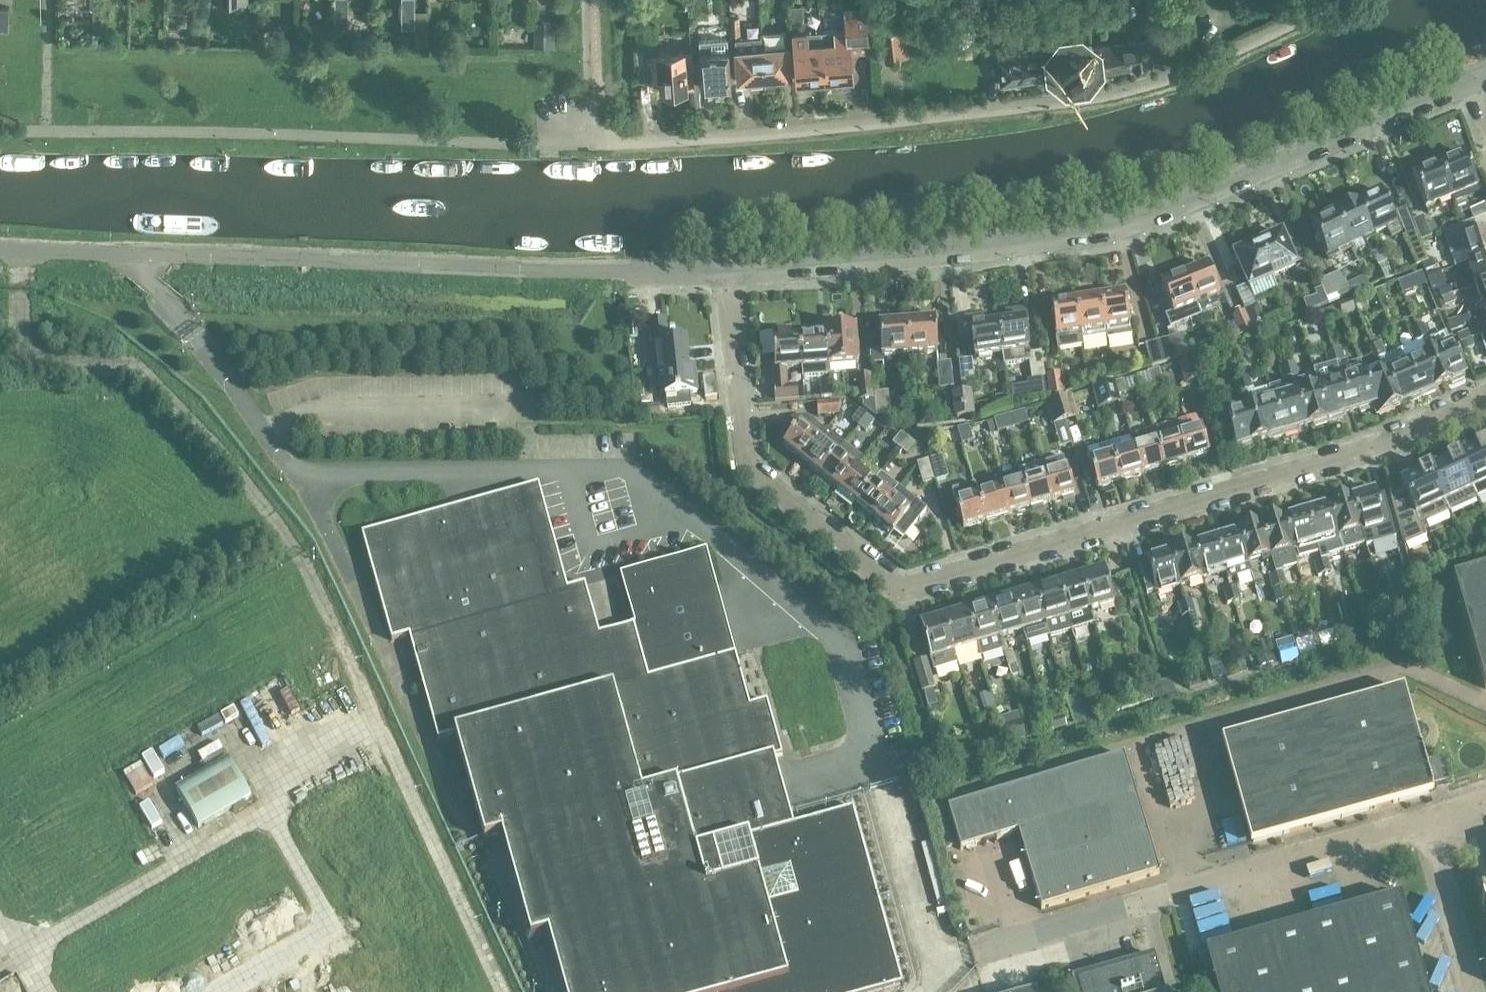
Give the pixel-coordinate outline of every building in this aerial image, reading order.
[(333,29),(346,29),(346,0),(333,0),(333,29)] [(400,29),(412,29),(412,0),(400,0),(400,29)] [(1159,5),(1147,8),(1153,32),(1165,29),(1159,5)] [(851,76),(849,52),(868,50),(863,6),(841,8),(843,28),(820,30),(824,78),(851,76)] [(801,23),(800,7),(788,8),(790,24),(801,23)] [(413,11),(413,48),(427,48),(428,12),(413,11)] [(739,17),(731,17),(732,35),(736,35),(740,31),(739,17)] [(778,18),(779,37),(789,36),(787,17),(778,18)] [(553,23),(533,23),(532,49),(552,50),(553,23)] [(824,78),(820,30),(794,32),(798,79),(824,78)] [(464,31),(452,31),(452,45),(464,46),(464,31)] [(900,31),(883,33),(886,61),(903,59),(900,31)] [(761,33),(761,36),(765,83),(782,81),(781,75),(788,74),(786,46),(775,46),(774,33),(761,33)] [(1076,33),(1052,36),(1036,56),(1039,80),(1060,96),(1084,93),(1099,73),(1097,50),(1076,33)] [(748,77),(748,84),(765,83),(761,36),(735,38),(738,78),(748,77)] [(1090,46),(1093,68),(1108,71),(1131,67),(1138,72),(1146,71),(1151,63),(1147,39),(1091,46),(1090,46)] [(701,87),(702,87),(729,84),(726,50),(710,51),(709,45),(698,45),(701,87)] [(647,67),(647,66),(646,54),(645,47),(632,48),(634,68),(647,67)] [(652,54),(646,54),(647,66),(653,66),(654,79),(660,78),(661,90),(686,88),(693,87),(690,50),(652,53),(652,54)] [(1001,85),(1030,81),(1041,80),(1045,78),(1041,74),(1039,53),(1028,54),(998,60),(1001,85)] [(1437,163),(1450,197),(1465,191),(1467,196),(1478,192),(1462,153),(1437,163)] [(1450,197),(1437,163),(1411,173),(1426,213),(1437,208),(1435,203),(1450,197)] [(1371,193),(1356,200),(1373,234),(1387,228),(1391,235),(1400,231),(1380,191),(1372,195),(1371,193)] [(1356,200),(1333,211),(1350,245),(1365,238),(1366,241),(1374,237),(1373,234),(1356,200)] [(1469,211),(1473,220),(1485,214),(1485,210),(1484,205),(1469,211)] [(1350,245),(1333,211),(1319,218),(1320,220),(1312,224),(1328,259),(1337,256),(1335,253),(1350,245)] [(1413,222),(1420,240),(1432,235),(1424,217),(1413,222)] [(1257,243),(1272,276),(1296,266),(1281,233),(1257,243)] [(1485,259),(1485,233),(1460,242),(1468,265),(1485,259)] [(1272,276),(1257,243),(1233,254),(1248,287),(1249,287),(1254,299),(1278,288),(1272,276)] [(1380,249),(1371,253),(1377,266),(1386,262),(1380,249)] [(1432,259),(1427,261),(1422,263),(1425,271),(1436,267),(1432,259)] [(1476,287),(1485,284),(1485,259),(1468,265),(1476,287)] [(1208,266),(1184,275),(1195,304),(1219,295),(1208,266)] [(1341,272),(1329,277),(1337,294),(1348,289),(1341,272)] [(1195,304),(1184,275),(1160,284),(1171,310),(1165,312),(1170,325),(1199,314),(1195,304)] [(1326,299),(1337,294),(1329,277),(1319,281),(1326,299)] [(1476,287),(1484,310),(1485,309),(1485,284),(1476,287)] [(1437,291),(1440,298),(1451,294),(1448,286),(1437,291)] [(1318,296),(1304,301),(1308,311),(1327,304),(1321,288),(1315,290),(1318,296)] [(1120,338),(1118,327),(1128,325),(1123,294),(1098,298),(1105,341),(1120,338)] [(1455,301),(1451,294),(1440,298),(1444,306),(1455,301)] [(1105,342),(1105,341),(1098,298),(1074,302),(1081,346),(1105,342)] [(1353,300),(1339,305),(1344,317),(1358,311),(1353,300)] [(1081,346),(1074,302),(1049,306),(1056,350),(1081,346)] [(1257,303),(1244,309),(1254,330),(1267,324),(1257,303)] [(1341,315),(1338,307),(1321,313),(1324,320),(1341,315)] [(1243,309),(1232,314),(1240,334),(1252,329),(1243,309)] [(1007,323),(996,325),(1001,354),(1003,366),(1029,363),(1027,350),(1023,322),(1026,322),(1024,310),(1006,313),(1007,323)] [(1001,354),(996,325),(986,327),(984,316),(965,320),(966,331),(970,331),(974,359),(1001,354)] [(652,343),(655,370),(687,367),(683,337),(666,339),(664,320),(648,322),(650,343),(652,343)] [(906,323),(909,355),(936,353),(934,321),(906,323)] [(909,355),(906,323),(879,325),(882,357),(909,355)] [(1424,324),(1417,327),(1423,340),(1430,337),(1424,324)] [(826,328),(827,333),(829,364),(855,363),(853,327),(826,328)] [(1415,343),(1423,340),(1417,327),(1409,331),(1415,343)] [(800,366),(798,335),(789,336),(789,330),(771,331),(774,367),(777,400),(799,398),(798,386),(788,387),(787,367),(800,366)] [(1457,335),(1460,343),(1471,338),(1467,331),(1457,335)] [(827,333),(798,335),(800,366),(801,376),(829,374),(829,364),(827,333)] [(1374,345),(1380,358),(1382,363),(1386,372),(1401,404),(1422,395),(1408,363),(1401,348),(1388,354),(1379,334),(1371,338),(1374,345)] [(1464,375),(1459,363),(1449,343),(1446,334),(1424,344),(1428,353),(1442,385),(1464,375)] [(1474,346),(1471,338),(1460,343),(1463,350),(1474,346)] [(1169,340),(1157,343),(1163,363),(1175,359),(1169,340)] [(1149,367),(1163,363),(1157,343),(1143,348),(1149,367)] [(1373,361),(1380,358),(1374,345),(1367,348),(1373,361)] [(1335,364),(1344,361),(1341,350),(1332,352),(1335,364)] [(1041,352),(1028,354),(1032,380),(1045,378),(1045,376),(1041,352)] [(1329,365),(1330,366),(1335,364),(1332,352),(1326,354),(1329,365)] [(1442,385),(1428,353),(1408,363),(1422,395),(1442,385)] [(971,359),(958,361),(960,386),(974,384),(971,359)] [(1190,360),(1177,364),(1183,383),(1196,379),(1190,360)] [(1373,406),(1366,382),(1363,372),(1351,376),(1346,361),(1344,361),(1335,364),(1350,413),(1373,406)] [(950,362),(936,363),(938,389),(952,387),(950,362)] [(1286,366),(1290,379),(1298,376),(1294,363),(1286,366)] [(1366,382),(1373,406),(1377,415),(1401,404),(1386,372),(1382,363),(1363,372),(1366,382)] [(1109,364),(1097,366),(1099,381),(1111,379),(1109,364)] [(1350,413),(1335,364),(1330,366),(1329,365),(1312,370),(1314,377),(1317,386),(1328,420),(1350,413)] [(692,366),(687,367),(655,370),(656,379),(662,379),(664,397),(695,393),(692,366)] [(1282,381),(1290,379),(1286,366),(1278,368),(1282,381)] [(1158,370),(1147,373),(1151,388),(1163,385),(1158,370)] [(871,374),(856,376),(859,401),(874,399),(871,374)] [(1061,395),(1058,374),(1045,376),(1045,378),(1048,397),(1061,395)] [(1290,379),(1305,427),(1328,420),(1317,386),(1314,377),(1299,381),(1298,376),(1290,379)] [(1241,380),(1245,393),(1252,391),(1248,377),(1241,380)] [(1044,379),(1032,381),(1032,385),(1026,386),(1022,387),(1024,399),(1047,395),(1044,379)] [(1272,400),(1282,434),(1305,427),(1290,379),(1282,381),(1283,385),(1268,390),(1272,400)] [(817,381),(818,397),(830,396),(829,380),(817,381)] [(1122,380),(1114,383),(1118,396),(1126,394),(1122,380)] [(1241,380),(1234,382),(1238,395),(1245,393),(1241,380)] [(1093,389),(1099,409),(1119,403),(1113,383),(1093,389)] [(1249,407),(1259,441),(1282,434),(1272,400),(1268,390),(1253,395),(1252,391),(1245,393),(1249,407)] [(877,416),(891,415),(889,391),(874,392),(877,416)] [(954,395),(956,418),(972,416),(969,393),(954,395)] [(1070,396),(1058,400),(1064,421),(1077,417),(1070,396)] [(838,400),(815,402),(817,416),(839,414),(838,400)] [(1064,421),(1058,400),(1046,404),(1052,425),(1064,421)] [(658,406),(639,407),(640,418),(659,417),(658,406)] [(1259,441),(1249,407),(1226,414),(1236,448),(1259,441)] [(851,421),(858,427),(866,417),(859,411),(851,421)] [(1010,414),(1001,417),(1005,430),(1014,428),(1010,414)] [(825,431),(807,417),(793,418),(783,430),(791,436),(783,446),(801,461),(825,431)] [(874,422),(866,417),(858,427),(866,433),(874,422)] [(996,433),(1005,430),(1001,417),(992,419),(996,433)] [(1174,423),(1186,461),(1209,454),(1201,428),(1200,429),(1196,417),(1174,423)] [(1186,461),(1174,423),(1152,430),(1164,468),(1186,461)] [(968,425),(958,429),(962,444),(973,441),(968,425)] [(820,475),(844,444),(826,429),(825,431),(801,461),(820,475)] [(1164,468),(1152,430),(1130,436),(1142,474),(1164,468)] [(892,444),(899,450),(908,438),(901,432),(892,444)] [(1142,474),(1130,436),(1109,443),(1120,481),(1142,474)] [(916,444),(908,438),(899,450),(907,455),(916,444)] [(1459,456),(1458,455),(1479,500),(1478,498),(1485,494),(1485,442),(1474,447),(1475,449),(1459,456)] [(1120,481),(1109,443),(1086,450),(1097,488),(1120,481)] [(844,444),(820,475),(838,489),(861,459),(862,458),(844,444)] [(1463,493),(1473,489),(1478,500),(1479,500),(1458,455),(1446,460),(1447,462),(1431,469),(1430,468),(1429,468),(1450,513),(1451,513),(1450,510),(1468,502),(1463,493)] [(941,456),(929,459),(936,481),(948,477),(941,456)] [(1062,457),(1040,463),(1051,501),(1074,494),(1062,457)] [(861,459),(838,489),(856,504),(880,474),(861,459)] [(936,481),(929,459),(917,463),(924,485),(936,481)] [(1040,463),(1039,464),(1018,470),(1021,482),(1029,508),(1051,501),(1040,463)] [(1450,513),(1429,468),(1418,473),(1418,475),(1401,483),(1404,489),(1391,495),(1400,532),(1404,546),(1425,536),(1425,538),(1427,537),(1422,526),(1421,523),(1439,515),(1435,506),(1444,502),(1450,513)] [(856,504),(862,509),(874,518),(898,488),(880,474),(856,504)] [(1021,482),(999,489),(1007,515),(1029,508),(1021,482)] [(565,991),(876,991),(901,985),(853,809),(793,825),(790,816),(774,759),(783,756),(767,702),(750,707),(708,554),(622,578),(636,629),(600,639),(586,587),(569,592),(539,484),(362,535),(392,641),(408,636),(438,740),(455,736),(484,839),(501,834),(531,939),(548,934),(565,991)] [(898,488),(874,518),(892,532),(894,531),(904,538),(926,510),(898,488)] [(999,489),(977,495),(985,521),(1007,515),(999,489)] [(1374,490),(1350,497),(1361,532),(1370,530),(1369,527),(1384,523),(1374,490)] [(985,521),(977,495),(955,502),(963,528),(985,521)] [(1328,504),(1338,537),(1352,533),(1352,535),(1361,532),(1350,497),(1328,504)] [(1328,504),(1305,511),(1316,546),(1324,543),(1324,541),(1338,537),(1328,504)] [(1283,518),(1292,551),(1307,546),(1307,548),(1316,546),(1305,511),(1283,518)] [(1283,518),(1260,524),(1270,559),(1279,557),(1278,555),(1292,551),(1283,518)] [(1237,531),(1247,564),(1261,560),(1262,562),(1270,559),(1260,524),(1237,531)] [(1237,531),(1215,538),(1225,573),(1234,571),(1234,569),(1247,564),(1237,531)] [(1217,576),(1225,573),(1215,538),(1192,545),(1202,578),(1216,574),(1217,576)] [(1371,542),(1365,545),(1369,559),(1376,556),(1371,542)] [(1192,545),(1170,551),(1180,587),(1189,584),(1188,582),(1202,578),(1192,545)] [(1369,559),(1365,545),(1358,547),(1362,561),(1369,559)] [(1482,555),(1478,546),(1469,550),(1473,559),(1482,555)] [(1180,587),(1170,551),(1146,558),(1156,592),(1171,588),(1171,589),(1180,587)] [(1325,555),(1319,557),(1323,571),(1329,569),(1325,555)] [(1323,571),(1319,557),(1311,559),(1316,573),(1323,571)] [(1425,562),(1411,569),(1414,578),(1430,573),(1425,562)] [(1280,568),(1273,570),(1277,584),(1285,582),(1280,568)] [(1485,689),(1485,569),(1454,578),(1485,689)] [(1277,584),(1273,570),(1267,572),(1271,586),(1277,584)] [(1080,578),(1090,612),(1114,605),(1103,571),(1080,578)] [(1057,585),(1067,618),(1090,612),(1080,578),(1057,585)] [(1235,581),(1228,583),(1232,598),(1240,595),(1235,581)] [(1226,600),(1232,598),(1228,583),(1222,586),(1226,600)] [(1048,637),(1071,630),(1067,618),(1057,585),(1035,592),(1048,637)] [(1048,637),(1035,592),(1012,599),(1022,632),(1025,644),(1048,637)] [(1189,594),(1183,596),(1187,610),(1194,608),(1189,594)] [(1180,612),(1187,610),(1183,596),(1176,598),(1180,612)] [(989,606),(999,639),(1022,632),(1012,599),(989,606)] [(999,639),(989,606),(967,613),(977,646),(980,656),(980,658),(1003,651),(999,639)] [(960,663),(978,658),(980,656),(977,646),(967,613),(944,619),(954,653),(957,663),(960,663)] [(1361,628),(1356,614),(1343,618),(1347,632),(1361,628)] [(954,653),(944,619),(920,627),(934,671),(957,664),(957,663),(954,653)] [(1102,622),(1094,624),(1098,638),(1106,635),(1102,622)] [(1268,644),(1255,648),(1259,662),(1273,658),(1268,644)] [(1007,666),(1014,664),(1010,649),(1003,652),(1007,666)] [(921,692),(922,692),(927,707),(938,704),(933,689),(935,688),(925,658),(912,662),(921,692)] [(1212,668),(1215,679),(1230,674),(1226,664),(1212,668)] [(1175,693),(1171,679),(1148,686),(1152,700),(1175,693)] [(1428,792),(1399,694),(1224,744),(1252,842),(1428,792)] [(1117,700),(1105,703),(1108,715),(1121,711),(1117,700)] [(1088,703),(1073,708),(1078,722),(1092,718),(1088,703)] [(1065,717),(1051,721),(1054,731),(1068,727),(1065,717)] [(1020,722),(1001,728),(1006,744),(1024,738),(1020,722)] [(994,728),(979,733),(985,753),(1000,749),(994,728)] [(948,809),(960,850),(1017,833),(1040,909),(1159,873),(1123,756),(948,809)] [(1440,757),(1424,761),(1431,785),(1447,780),(1440,757)] [(177,791),(198,828),(252,797),(231,760),(177,791)] [(1206,952),(1217,991),(1427,991),(1400,898),(1206,952)] [(1153,955),(1072,979),(1076,991),(1163,991),(1153,955)]
